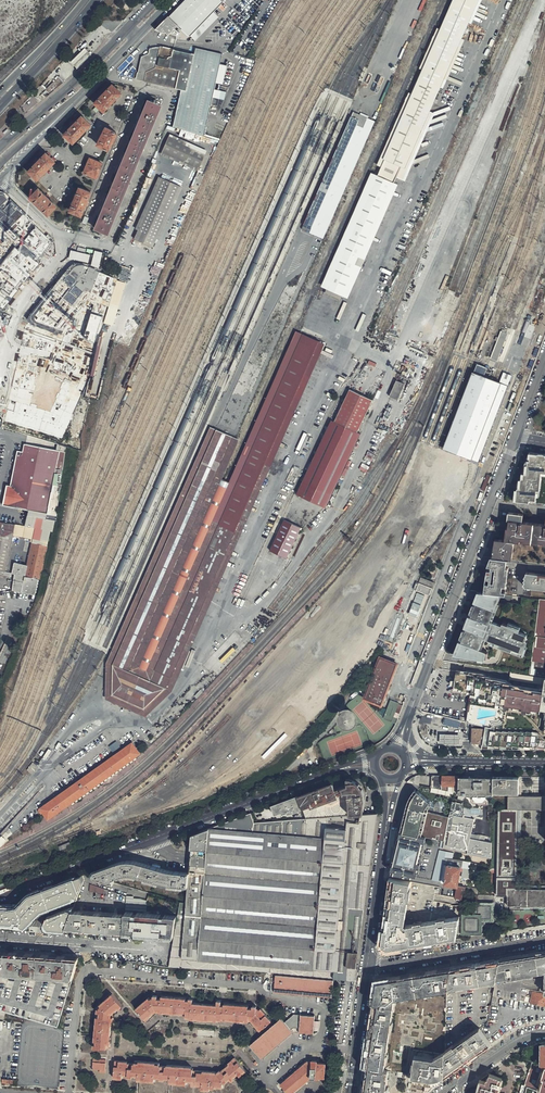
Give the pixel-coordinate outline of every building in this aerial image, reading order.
[(220,0),(185,0),(169,16),(189,35),(222,2),(220,0)] [(440,29),(437,28),(420,68),(423,70),(412,93),(409,92),(377,165),(381,167),(378,175),(371,172),(321,286),(328,289),(326,293),(341,299),(342,295),(348,298),(398,184),(394,183),(397,177),(406,181),(435,113),(430,111),(441,87),(444,88),(465,40),(462,39),(469,23),(472,24),(482,0),(453,0),(440,29)] [(177,25),(167,16),(162,22),(155,29),(162,34),(163,33),(167,36),(177,25)] [(181,89),(186,90),(194,54),(160,46),(149,48),(148,54),(141,56),(138,71),(137,72),(136,79),(144,81),(144,82),(181,89)] [(86,47),(79,54),(72,61),(78,67),(86,59),(92,53),(86,47)] [(186,90),(181,89),(172,126),(204,135),(211,104),(217,106),(219,98),(224,100),(226,92),(214,89),(215,82),(223,84),(227,66),(219,64),(222,54),(195,48),(194,54),(186,90)] [(59,78),(46,90),(49,93),(52,90),(53,91),(63,83),(59,78)] [(112,82),(92,102),(103,112),(122,92),(112,82)] [(108,233),(161,105),(155,103),(157,97),(151,96),(144,111),(142,110),(141,113),(143,114),(137,129),(134,129),(133,131),(135,132),(127,151),(125,151),(124,154),(126,155),(119,171),(117,170),(115,173),(118,174),(110,193),(107,193),(106,195),(108,196),(101,212),(99,212),(98,215),(100,216),(95,228),(108,233)] [(375,121),(353,112),(302,229),(324,238),(375,121)] [(81,114),(62,134),(73,144),(92,124),(81,114)] [(112,143),(114,140),(118,132),(105,125),(95,144),(108,151),(112,143)] [(198,171),(207,150),(169,134),(160,154),(198,171)] [(45,151),(26,170),(37,181),(56,161),(45,151)] [(82,173),(97,179),(103,162),(89,157),(82,173)] [(159,239),(183,187),(158,176),(135,228),(138,230),(134,238),(152,247),(156,238),(159,239)] [(81,216),(86,206),(87,202),(92,191),(78,186),(68,211),(81,216)] [(38,187),(28,197),(47,216),(57,205),(49,198),(46,194),(38,187)] [(15,241),(32,223),(2,194),(0,194),(0,233),(15,241)] [(3,309),(18,290),(16,288),(22,281),(24,283),(31,274),(28,272),(30,270),(33,272),(40,264),(37,261),(53,241),(36,228),(17,251),(14,248),(0,266),(0,308),(3,309)] [(69,257),(89,262),(90,254),(71,250),(69,257)] [(94,250),(92,265),(100,267),(102,252),(94,250)] [(53,328),(75,301),(107,308),(117,278),(86,264),(83,263),(79,263),(76,263),(73,263),(71,265),(32,314),(31,316),(31,318),(32,320),(33,321),(53,328)] [(23,335),(12,385),(35,390),(40,367),(88,382),(95,354),(33,331),(30,331),(27,332),(25,333),(23,335)] [(212,427),(210,426),(106,663),(106,667),(106,699),(146,717),(172,691),(325,343),(297,331),(296,331),(229,482),(223,479),(240,439),(212,427)] [(497,360),(507,334),(501,332),(492,358),(497,360)] [(478,461),(508,385),(474,372),(444,448),(478,461)] [(398,400),(405,384),(396,380),(390,396),(398,400)] [(50,412),(9,400),(4,420),(61,438),(84,391),(64,382),(50,412)] [(350,389),(334,421),(357,432),(372,400),(350,389)] [(357,432),(334,421),(331,420),(296,494),(326,508),(360,434),(357,432)] [(59,445),(26,435),(23,454),(16,453),(10,488),(6,487),(4,502),(3,507),(28,511),(26,527),(27,527),(30,528),(32,528),(34,528),(37,519),(54,521),(55,521),(57,517),(59,499),(59,492),(61,477),(62,474),(66,446),(60,445),(59,445)] [(506,498),(544,503),(544,454),(521,451),(509,483),(527,485),(527,490),(507,488),(506,498)] [(481,490),(485,492),(491,476),(487,475),(481,490)] [(512,559),(514,541),(519,541),(520,539),(523,540),(531,541),(539,542),(543,542),(543,544),(544,544),(544,523),(541,522),(540,528),(533,527),(526,526),(527,521),(522,520),(523,514),(509,512),(509,520),(508,527),(506,540),(505,540),(494,539),(493,544),(496,544),(496,548),(500,549),(499,552),(493,551),(492,557),(506,559),(512,559)] [(52,531),(54,521),(37,519),(34,528),(32,528),(30,528),(27,542),(32,543),(27,566),(14,563),(10,574),(14,575),(12,591),(34,595),(38,580),(39,580),(50,531),(52,531)] [(287,558),(301,527),(284,519),(270,550),(287,558)] [(4,573),(14,525),(0,523),(0,572),(4,573)] [(486,572),(485,579),(488,579),(488,583),(484,582),(483,592),(502,594),(502,590),(503,585),(507,585),(509,567),(505,567),(506,559),(492,557),(491,557),(490,569),(486,569),(486,572)] [(537,575),(537,573),(526,571),(524,586),(544,588),(544,576),(537,575)] [(405,657),(434,583),(420,578),(418,582),(416,582),(403,615),(405,616),(392,652),(405,657)] [(468,590),(442,660),(524,674),(529,674),(538,598),(506,594),(502,594),(483,592),(468,590)] [(529,674),(544,677),(544,599),(538,598),(529,674)] [(387,690),(397,665),(381,659),(372,682),(368,680),(365,689),(369,690),(365,700),(381,706),(385,695),(387,695),(388,691),(387,690)] [(544,677),(543,689),(509,684),(503,679),(491,678),(488,675),(482,675),(479,672),(458,669),(455,689),(464,691),(464,693),(472,695),(468,722),(474,723),(484,726),(481,747),(481,749),(544,750),(544,746),(544,677)] [(403,705),(390,701),(387,709),(383,719),(395,723),(403,705)] [(475,747),(481,747),(484,726),(474,723),(471,743),(475,747)] [(459,736),(439,735),(439,745),(459,746),(459,736)] [(141,754),(133,742),(61,793),(42,807),(41,806),(39,807),(40,808),(42,811),(47,818),(141,754)] [(38,766),(33,762),(27,770),(32,774),(38,766)] [(431,788),(441,790),(442,775),(437,775),(431,775),(431,788)] [(460,793),(466,795),(475,796),(477,776),(442,775),(441,790),(458,793),(458,788),(460,788),(460,793)] [(458,797),(457,797),(456,799),(452,798),(449,814),(462,817),(463,815),(465,815),(468,813),(468,811),(477,811),(478,809),(478,808),(478,807),(479,807),(479,806),(480,806),(481,806),(481,807),(482,807),(483,806),(492,806),(492,796),(493,776),(477,776),(475,796),(466,795),(465,800),(458,797)] [(507,809),(497,809),(496,877),(506,877),(516,877),(517,838),(518,810),(544,810),(544,796),(518,795),(518,777),(505,777),(493,776),(492,796),(507,796),(507,809)] [(362,815),(364,814),(366,797),(365,792),(364,788),(363,785),(360,781),(358,779),(357,779),(355,778),(352,778),(348,778),(349,781),(355,779),(358,782),(360,785),(361,786),(362,788),(362,789),(363,791),(363,792),(364,794),(364,801),(361,801),(362,815)] [(321,790),(320,787),(316,789),(317,792),(299,799),(302,808),(306,819),(362,815),(361,801),(364,801),(364,794),(363,792),(363,791),(362,789),(362,788),(361,786),(360,785),(358,782),(355,779),(349,781),(351,786),(337,791),(335,787),(335,785),(321,790)] [(351,786),(349,781),(335,787),(337,791),(351,786)] [(335,785),(334,782),(320,787),(321,790),(335,785)] [(317,792),(316,789),(297,795),(298,796),(299,799),(317,792)] [(418,791),(414,790),(414,791),(410,796),(409,799),(407,803),(406,807),(400,832),(403,832),(409,807),(410,805),(412,800),(414,796),(418,791)] [(426,808),(429,802),(418,791),(414,796),(412,800),(410,805),(409,807),(403,832),(421,836),(444,840),(449,816),(424,812),(426,808)] [(61,793),(41,806),(42,807),(61,793)] [(298,796),(297,796),(271,805),(275,814),(282,812),(282,813),(287,812),(289,813),(293,812),(302,808),(299,799),(298,796)] [(174,934),(173,938),(169,965),(169,967),(218,969),(235,969),(241,970),(336,978),(354,980),(359,948),(377,814),(364,814),(362,815),(306,819),(254,822),(251,813),(191,835),(189,873),(187,891),(187,903),(179,903),(178,910),(177,915),(174,934)] [(473,819),(462,817),(449,814),(449,816),(444,840),(442,848),(491,859),(491,843),(469,839),(473,819)] [(415,860),(421,836),(403,832),(398,857),(415,860)] [(390,873),(392,873),(440,883),(444,860),(448,861),(449,858),(470,862),(482,864),(491,866),(491,859),(442,848),(444,840),(421,836),(415,860),(398,857),(391,856),(390,873)] [(454,897),(462,899),(463,891),(477,894),(478,889),(457,885),(459,876),(467,877),(470,862),(449,858),(448,861),(444,883),(457,886),(454,897)] [(444,860),(440,883),(444,883),(448,861),(444,860)] [(115,863),(91,872),(93,877),(114,883),(113,879),(117,877),(123,876),(126,875),(133,875),(138,876),(145,879),(146,879),(147,879),(148,880),(147,885),(155,887),(164,889),(171,890),(180,891),(187,891),(189,873),(175,871),(167,870),(151,866),(138,862),(134,861),(129,861),(126,861),(123,861),(115,863)] [(441,941),(455,939),(456,934),(458,918),(455,917),(405,925),(404,924),(411,881),(391,878),(388,905),(385,904),(384,904),(378,946),(383,947),(384,951),(396,949),(441,941)] [(67,884),(57,888),(53,889),(43,893),(47,905),(71,896),(67,884)] [(103,889),(90,884),(90,892),(95,893),(96,895),(103,894),(103,889)] [(508,885),(507,931),(544,924),(544,885),(508,885)] [(127,896),(125,909),(146,910),(147,900),(133,898),(133,896),(127,896)] [(30,898),(18,902),(14,904),(3,908),(7,920),(34,910),(30,898)] [(458,918),(456,934),(481,934),(481,921),(493,922),(494,921),(494,902),(493,901),(470,901),(469,902),(469,913),(459,913),(458,918)] [(57,929),(64,929),(71,912),(72,908),(65,906),(57,929)] [(71,912),(64,929),(64,930),(122,934),(123,931),(131,931),(164,933),(172,934),(174,934),(177,915),(168,914),(168,916),(163,915),(163,914),(137,912),(137,913),(133,913),(133,912),(125,912),(125,915),(71,912)] [(50,928),(51,914),(44,914),(44,917),(36,916),(35,927),(50,928)] [(72,979),(79,957),(0,952),(0,974),(72,979)] [(500,959),(496,980),(543,972),(542,992),(544,992),(544,952),(513,957),(500,959)] [(326,1081),(330,1049),(331,1043),(340,983),(336,978),(241,970),(235,969),(218,969),(169,967),(140,962),(95,958),(79,957),(72,979),(56,1027),(0,1011),(0,1092),(325,1092),(326,1081)] [(474,963),(451,967),(446,989),(496,980),(500,959),(474,963)] [(433,970),(377,979),(375,982),(374,986),(370,1019),(367,1045),(364,1067),(370,1068),(369,1077),(366,1077),(366,1084),(364,1092),(386,1092),(388,1071),(386,1071),(395,998),(446,989),(451,967),(433,970)] [(533,992),(531,1003),(544,1006),(544,994),(533,992)] [(444,1052),(444,1057),(438,1056),(437,1059),(434,1059),(434,1060),(416,1058),(413,1079),(428,1081),(428,1080),(432,1081),(432,1079),(435,1079),(440,1080),(441,1080),(441,1077),(443,1078),(464,1062),(489,1045),(478,1029),(444,1052)] [(542,1043),(540,1063),(533,1061),(524,1085),(538,1090),(537,1092),(544,1092),(544,1043),(542,1043)] [(540,1063),(542,1043),(527,1047),(526,1059),(533,1061),(540,1063)] [(366,1084),(366,1077),(369,1077),(370,1068),(364,1067),(362,1076),(360,1092),(364,1092),(366,1084)] [(502,1077),(490,1073),(481,1078),(481,1079),(478,1092),(498,1092),(502,1077)]
